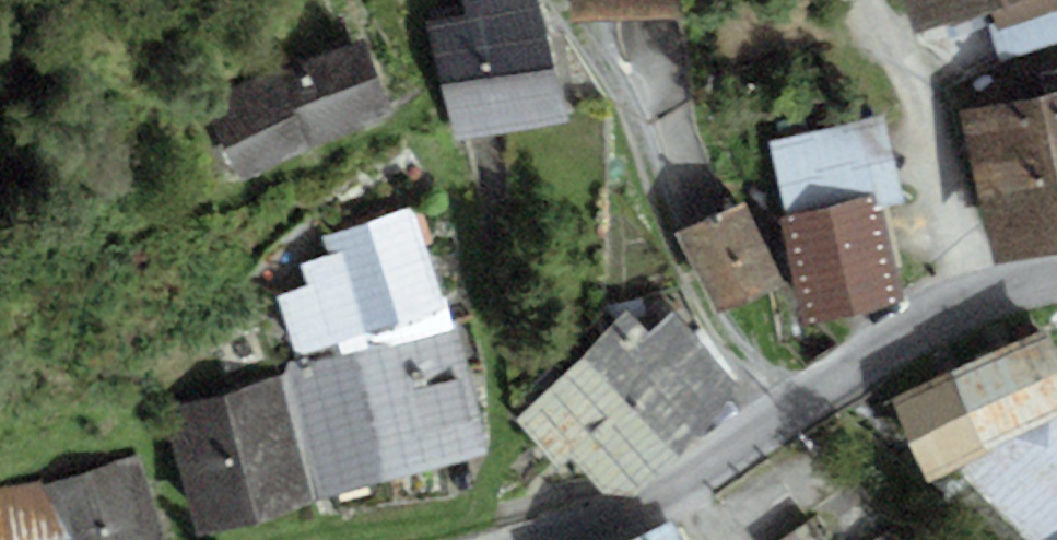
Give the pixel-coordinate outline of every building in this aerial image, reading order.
[(537,0),(459,0),(464,19),(430,27),(454,142),(563,119),(537,0)] [(571,21),(680,15),(679,0),(570,0),(571,21)] [(914,36),(992,10),(999,31),(1056,12),(1056,0),(902,0),(914,36)] [(308,144),(393,113),(367,40),(282,70),(206,107),(241,182),(308,144)] [(1040,93),(1056,165),(1056,89),(1040,93)] [(1056,252),(1056,165),(1040,93),(958,113),(995,266),(1056,252)] [(903,203),(884,118),(769,143),(785,215),(872,196),(875,209),(903,203)] [(785,215),(779,217),(804,328),(897,307),(875,209),(872,196),(785,215)] [(743,202),(675,232),(719,314),(786,284),(743,202)] [(301,265),(308,289),(278,298),(294,353),(447,307),(419,212),(325,239),(330,256),(301,265)] [(619,509),(741,388),(670,316),(652,334),(629,312),(516,424),(559,468),(568,459),(619,509)] [(492,452),(459,331),(369,355),(401,476),(492,452)] [(1056,419),(1056,362),(1043,333),(891,404),(928,480),(1056,419)] [(313,499),(401,476),(369,355),(281,379),(313,499)] [(313,499),(281,379),(164,410),(196,531),(313,499)] [(1029,539),(1056,539),(1056,420),(961,469),(1029,539)] [(0,487),(0,539),(164,539),(140,454),(41,480),(0,487)] [(811,520),(783,539),(825,539),(811,520)] [(631,539),(677,539),(669,523),(631,539)] [(894,528),(879,539),(903,539),(894,528)]
